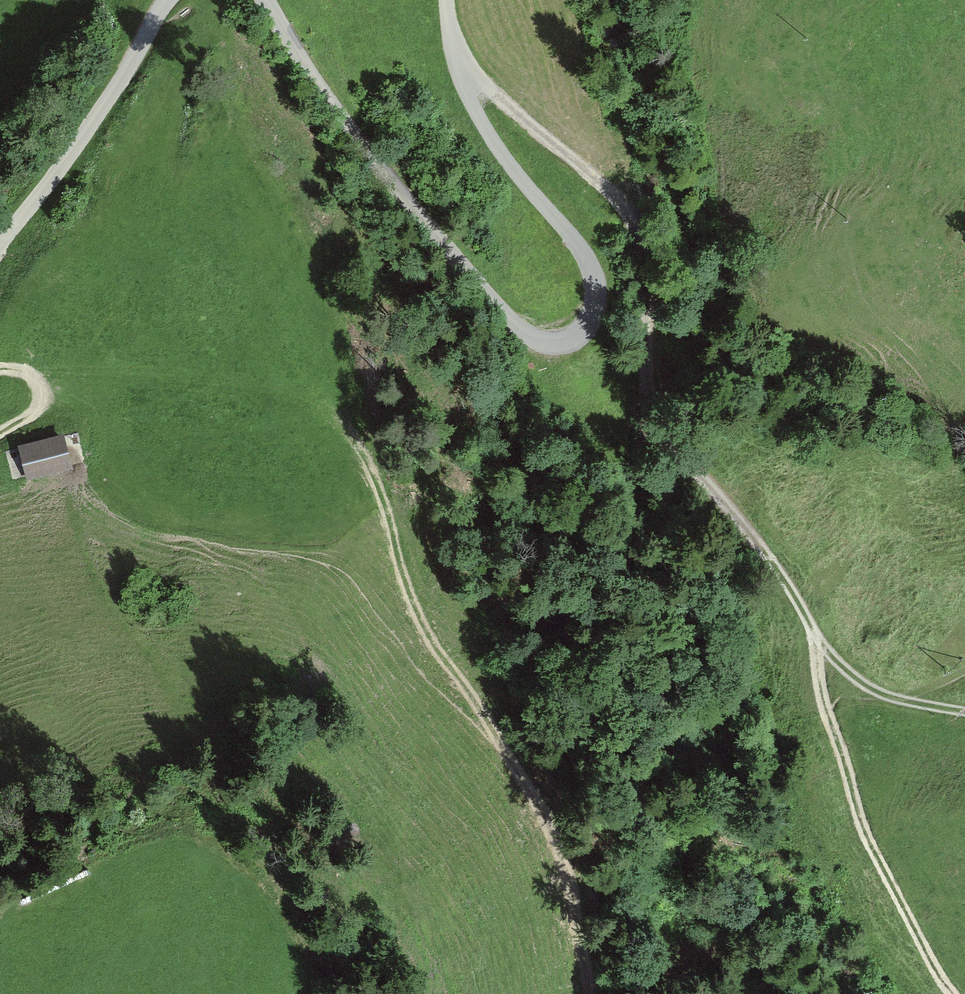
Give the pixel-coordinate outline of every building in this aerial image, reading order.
[(65,431),(15,443),(23,477),(73,465),(65,431)]
